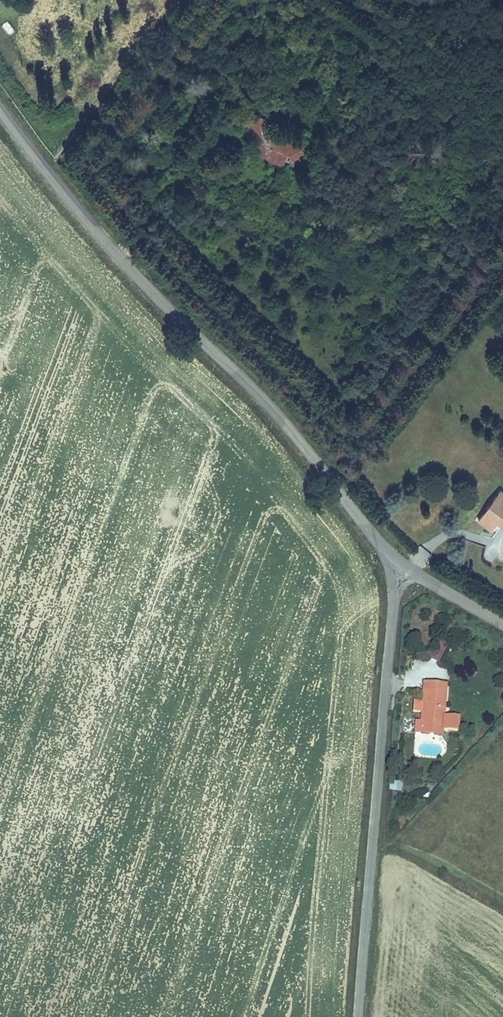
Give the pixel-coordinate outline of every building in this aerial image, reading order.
[(267,118),(255,112),(245,133),(257,139),(251,151),(294,170),(305,147),(262,128),(267,118)] [(499,495),(478,525),(490,533),(496,525),(502,529),(502,498),(499,495)] [(467,557),(478,562),(484,548),(473,543),(467,557)] [(415,724),(443,726),(446,677),(424,675),(421,717),(416,717),(415,724)]
